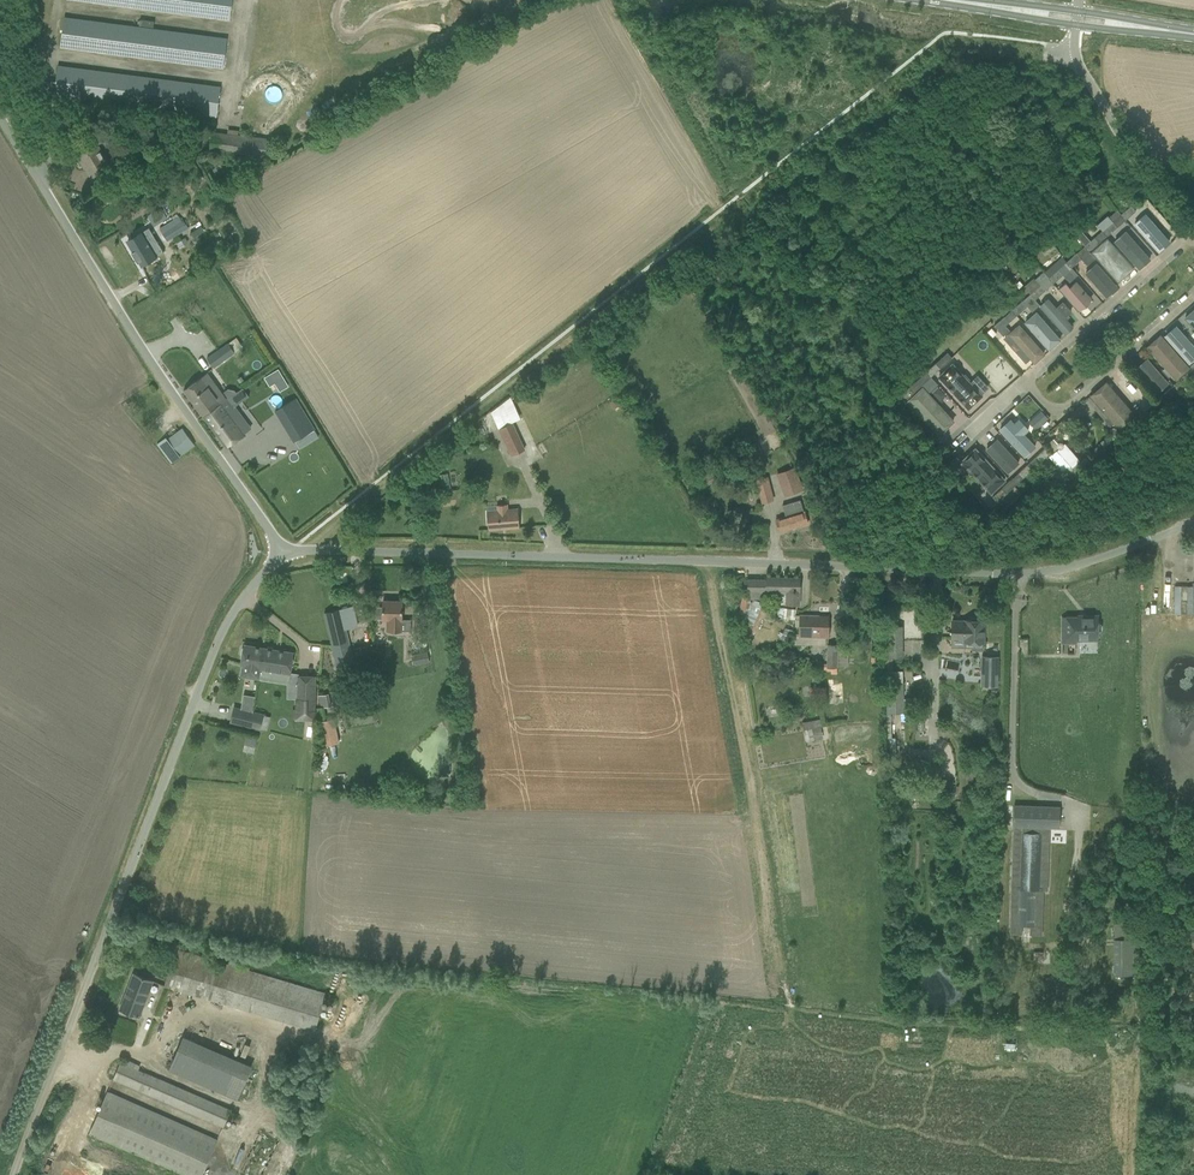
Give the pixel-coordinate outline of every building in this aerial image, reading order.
[(230,19),(232,5),(232,0),(79,0),(230,19)] [(60,47),(223,68),(225,53),(227,38),(64,17),(62,32),(60,47)] [(54,95),(217,116),(221,87),(58,66),(54,95)] [(100,131),(89,137),(90,138),(95,146),(95,145),(112,136),(107,127),(100,131)] [(213,131),(211,151),(225,152),(268,157),(270,138),(239,135),(240,130),(228,129),(228,133),(213,131)] [(95,146),(79,156),(82,162),(85,161),(88,166),(87,167),(92,176),(103,170),(110,166),(100,149),(98,150),(96,146),(95,146)] [(1120,214),(1125,220),(1144,204),(1139,198),(1121,214),(1120,214)] [(160,227),(168,241),(181,233),(179,230),(186,226),(180,215),(160,227)] [(1169,239),(1149,216),(1139,225),(1147,235),(1144,238),(1151,246),(1155,243),(1160,248),(1169,239)] [(150,228),(128,240),(134,250),(132,251),(133,251),(134,251),(137,255),(136,256),(138,261),(140,260),(142,264),(163,251),(150,228)] [(1126,228),(1114,238),(1138,267),(1151,257),(1126,228)] [(1085,246),(1089,251),(1099,243),(1107,236),(1103,230),(1091,240),(1085,246)] [(186,238),(177,243),(179,247),(188,242),(186,238)] [(1131,267),(1106,239),(1092,250),(1117,279),(1131,267)] [(1067,262),(1072,267),(1081,259),(1087,265),(1095,258),(1089,251),(1085,246),(1067,262)] [(1095,261),(1084,271),(1105,297),(1118,287),(1095,261)] [(1066,262),(1049,277),(1049,278),(1053,283),(1063,275),(1069,282),(1078,275),(1066,262)] [(1030,294),(1035,299),(1053,283),(1049,278),(1049,277),(1043,272),(1035,279),(1040,285),(1030,294)] [(1069,285),(1065,280),(1058,285),(1078,309),(1091,298),(1075,279),(1069,285)] [(1012,310),(1017,315),(1027,306),(1032,311),(1040,304),(1035,299),(1030,294),(1013,309),(1012,310)] [(1048,295),(1040,302),(1065,332),(1073,325),(1065,315),(1071,310),(1062,299),(1055,304),(1048,295)] [(1183,315),(1193,327),(1193,306),(1183,315)] [(1006,325),(1017,315),(1012,310),(994,326),(1001,334),(1003,336),(1010,330),(1008,328),(1006,325)] [(1044,352),(1018,324),(1008,333),(1019,345),(1015,348),(1025,359),(1028,356),(1033,361),(1044,352)] [(992,328),(986,333),(991,338),(997,333),(992,328)] [(1174,335),(1192,357),(1193,356),(1193,346),(1180,330),(1174,335)] [(1159,333),(1145,344),(1175,379),(1189,368),(1159,333)] [(207,358),(214,367),(235,351),(229,343),(207,358)] [(1146,356),(1134,367),(1157,392),(1168,382),(1146,356)] [(951,361),(937,373),(967,406),(981,394),(951,361)] [(931,376),(941,368),(936,363),(926,371),(931,376)] [(279,368),(264,377),(270,386),(275,383),(280,391),(289,386),(279,368)] [(1125,369),(1114,379),(1126,394),(1132,389),(1142,401),(1148,396),(1125,369)] [(1187,383),(1193,377),(1193,371),(1192,369),(1182,378),(1187,383)] [(184,390),(205,418),(223,405),(219,401),(225,397),(207,372),(193,383),(184,390)] [(1088,393),(1112,421),(1128,408),(1104,380),(1088,393)] [(1164,394),(1169,399),(1179,390),(1174,385),(1164,394)] [(923,386),(909,399),(939,432),(953,419),(923,386)] [(223,405),(205,418),(218,436),(226,447),(228,446),(236,439),(244,433),(234,420),(241,415),(235,406),(233,408),(233,407),(249,396),(243,387),(227,398),(225,397),(219,401),(223,405)] [(914,392),(909,387),(900,396),(904,401),(914,392)] [(938,387),(933,393),(940,400),(946,395),(938,387)] [(275,410),(294,441),(315,429),(296,397),(275,410)] [(1138,417),(1143,422),(1161,406),(1156,400),(1146,410),(1138,417)] [(250,416),(262,433),(273,424),(261,408),(250,416)] [(1040,414),(1030,423),(1035,429),(1046,419),(1040,414)] [(499,428),(512,455),(525,449),(513,422),(511,423),(507,416),(496,421),(499,428)] [(1012,417),(999,427),(1025,455),(1036,445),(1024,432),(1028,427),(1018,416),(1014,420),(1012,417)] [(1138,416),(1128,425),(1132,431),(1133,430),(1135,433),(1140,434),(1143,431),(1146,428),(1145,425),(1143,422),(1138,417),(1138,416)] [(516,421),(520,431),(527,428),(523,418),(516,421)] [(166,437),(157,443),(158,444),(160,447),(171,462),(178,457),(179,456),(195,444),(184,430),(183,428),(179,431),(176,433),(172,436),(167,439),(166,437)] [(995,435),(984,446),(1009,472),(1021,461),(995,435)] [(974,444),(961,456),(991,490),(1005,478),(974,444)] [(1052,455),(1076,483),(1088,473),(1064,444),(1052,455)] [(1051,452),(1045,447),(1036,456),(1040,461),(1051,452)] [(1033,469),(1028,464),(1018,472),(1023,477),(1033,469)] [(777,473),(786,496),(803,489),(794,467),(777,473)] [(698,476),(693,478),(698,490),(709,486),(708,484),(716,481),(712,471),(699,476),(698,476)] [(448,473),(441,475),(444,492),(451,491),(448,473)] [(757,479),(763,502),(773,500),(768,477),(757,479)] [(1007,492),(1002,487),(993,496),(998,501),(1007,492)] [(786,516),(776,519),(776,520),(780,532),(808,523),(805,511),(804,510),(800,499),(788,503),(791,514),(786,516)] [(488,511),(489,529),(519,527),(517,509),(509,510),(508,504),(497,505),(497,511),(488,511)] [(767,528),(755,529),(756,539),(768,538),(767,528)] [(748,579),(748,597),(766,598),(766,594),(779,595),(779,604),(798,604),(798,591),(799,591),(799,578),(767,577),(767,579),(748,579)] [(740,641),(743,642),(749,634),(753,636),(766,604),(743,596),(738,619),(740,641)] [(372,606),(372,618),(387,619),(393,619),(392,630),(403,631),(404,601),(383,600),(383,606),(372,606)] [(325,613),(339,674),(355,670),(344,621),(356,618),(353,606),(325,613)] [(778,608),(778,616),(784,617),(789,619),(794,620),(796,609),(785,607),(778,608)] [(800,636),(829,637),(829,617),(819,617),(819,615),(800,615),(800,636)] [(1078,616),(1078,617),(1062,617),(1062,643),(1075,643),(1075,636),(1079,636),(1079,639),(1080,639),(1081,640),(1086,640),(1088,639),(1098,639),(1098,632),(1100,632),(1101,631),(1101,625),(1100,623),(1098,623),(1098,616),(1078,616)] [(951,618),(951,639),(951,647),(965,648),(965,643),(985,644),(986,619),(951,618)] [(831,674),(837,674),(837,665),(848,666),(848,648),(838,647),(838,644),(828,644),(827,663),(817,663),(817,671),(831,671),(831,674)] [(243,655),(241,664),(243,665),(242,675),(259,678),(261,667),(261,663),(264,648),(245,645),(244,647),(242,648),(241,653),(243,655)] [(261,663),(261,667),(273,669),(272,678),(280,679),(282,671),(290,672),(293,653),(274,650),(273,648),(268,647),(266,648),(264,648),(261,663)] [(414,656),(411,657),(413,664),(416,664),(416,665),(429,662),(427,651),(414,654),(414,656)] [(980,685),(998,686),(999,655),(981,655),(980,685)] [(293,710),(293,718),(315,719),(315,711),(316,675),(296,675),(296,711),(293,710)] [(887,682),(887,712),(904,712),(904,682),(887,682)] [(814,686),(814,698),(826,698),(826,686),(814,686)] [(316,708),(319,720),(326,719),(324,707),(331,706),(329,693),(319,695),(321,707),(316,708)] [(234,707),(231,721),(260,729),(264,715),(234,707)] [(918,710),(918,717),(929,717),(929,709),(918,710)] [(321,721),(325,741),(335,738),(331,719),(321,721)] [(243,750),(254,753),(257,740),(246,737),(243,750)] [(1030,935),(1043,935),(1045,890),(1048,890),(1050,828),(1060,828),(1061,806),(1014,804),(1009,934),(1023,934),(1023,926),(1030,926),(1030,935)] [(1113,939),(1114,975),(1135,974),(1135,938),(1113,939)] [(165,985),(315,1030),(326,993),(176,948),(165,985)] [(121,1009),(138,1016),(153,980),(135,973),(121,1009)] [(173,1073),(244,1099),(258,1063),(187,1036),(173,1073)] [(114,1078),(224,1125),(231,1109),(121,1062),(114,1078)] [(183,1174),(201,1174),(217,1140),(118,1096),(107,1091),(90,1133),(108,1141),(183,1174)]
